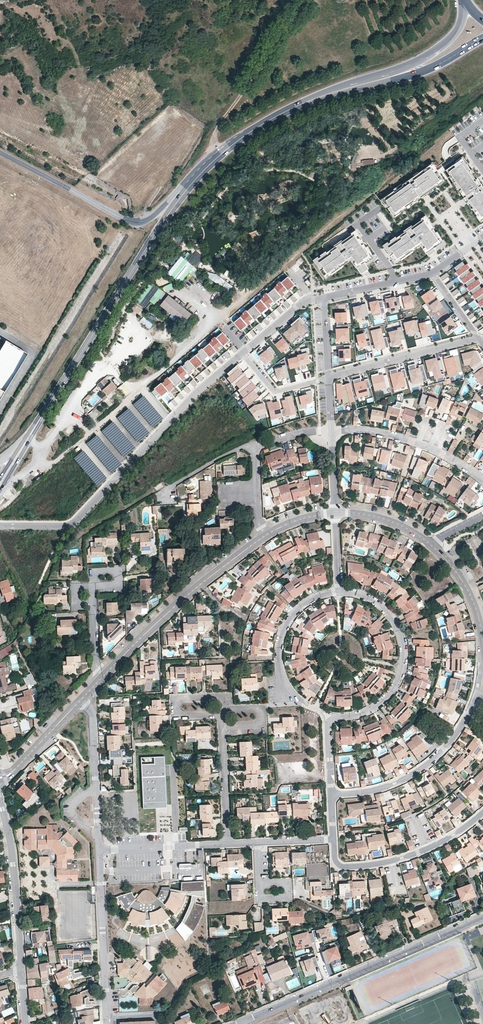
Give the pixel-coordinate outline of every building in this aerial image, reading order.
[(481,223),(482,221),(482,187),(479,182),(480,181),(472,169),(471,170),(467,164),(468,164),(463,156),(457,160),(458,162),(446,170),(450,176),(449,176),(453,182),(452,183),(459,192),(460,191),(467,201),(468,200),(474,208),(473,208),(476,213),(474,213),(481,223)] [(388,210),(394,219),(401,213),(401,212),(406,208),(407,209),(418,201),(418,200),(421,198),(422,199),(434,190),(433,189),(439,184),(438,183),(444,179),(436,168),(435,169),(431,164),(424,169),(422,167),(411,176),(412,178),(405,183),(404,181),(393,189),(394,191),(388,195),(389,196),(387,198),(386,196),(381,200),(383,203),(384,202),(389,209),(388,210)] [(396,235),(383,245),(389,254),(390,254),(391,255),(390,255),(397,264),(402,260),(413,252),(413,251),(421,245),(429,257),(436,251),(434,248),(436,247),(438,250),(447,244),(437,232),(436,232),(434,229),(432,230),(429,226),(431,225),(425,217),(413,226),(412,224),(404,230),(405,231),(397,237),(396,235)] [(326,250),(313,260),(327,279),(343,266),(343,265),(350,260),(361,274),(369,269),(364,262),(365,261),(368,265),(377,259),(367,246),(366,247),(364,244),(362,245),(359,241),(361,239),(355,232),(343,241),(342,239),(334,245),(335,246),(327,252),(326,250)] [(173,266),(167,274),(175,281),(180,285),(194,267),(186,260),(182,256),(173,266)] [(463,261),(454,267),(460,275),(465,272),(468,269),(471,267),(468,264),(465,265),(463,261)] [(465,272),(460,275),(465,283),(471,279),(474,277),(476,275),(474,271),(471,273),(468,269),(465,272)] [(206,270),(203,274),(228,293),(233,287),(216,274),(208,272),(206,270)] [(447,272),(440,277),(443,281),(450,276),(447,272)] [(293,282),(287,276),(281,282),(286,288),(288,290),(291,287),(290,285),(293,282)] [(471,279),(465,283),(471,291),(477,287),(479,285),(482,283),(479,279),(476,281),(474,277),(471,279)] [(453,280),(446,285),(448,288),(455,284),(453,280)] [(175,281),(159,288),(165,293),(178,288),(180,285),(175,281)] [(150,282),(136,302),(144,308),(149,302),(159,288),(150,282)] [(286,288),(281,282),(274,287),(279,294),(281,296),(284,293),(283,291),(286,288)] [(471,291),(476,298),(482,294),(482,288),(482,289),(479,285),(477,287),(471,291)] [(279,294),(274,287),(267,293),(273,300),(274,301),(277,299),(276,297),(279,294)] [(435,297),(436,296),(433,293),(429,288),(428,287),(424,290),(426,293),(422,296),(427,303),(435,297)] [(159,288),(149,302),(155,306),(165,293),(159,288)] [(458,288),(452,293),(454,296),(460,292),(458,288)] [(273,300),(267,293),(260,299),(266,305),(267,307),(271,304),(269,303),(273,300)] [(168,295),(160,305),(182,323),(192,314),(168,295)] [(398,307),(401,306),(399,297),(396,298),(395,297),(391,298),(391,295),(386,296),(389,311),(398,309),(398,307)] [(401,306),(402,308),(406,307),(406,309),(414,307),(412,299),(410,295),(404,297),(403,295),(399,296),(399,297),(401,306)] [(437,300),(435,297),(427,303),(426,304),(431,311),(434,309),(435,311),(438,310),(441,315),(446,312),(438,300),(437,300)] [(266,305),(260,299),(253,305),(259,311),(260,313),(264,310),(262,308),(266,305)] [(381,314),(385,313),(383,300),(378,301),(370,302),(373,313),(380,311),(381,314)] [(369,316),(366,303),(362,304),(362,305),(354,307),(358,322),(366,320),(365,317),(369,316)] [(259,311),(253,305),(247,310),(252,317),(254,319),(257,316),(256,314),(259,311)] [(252,317),(247,310),(240,316),(245,323),(247,324),(250,321),(249,320),(252,317)] [(347,311),(334,312),(335,321),(337,321),(344,321),(347,321),(347,311)] [(143,317),(140,321),(149,329),(153,324),(150,323),(155,318),(151,315),(147,320),(143,317)] [(245,323),(240,316),(233,322),(240,330),(243,327),(242,326),(245,323)] [(291,324),(293,326),(302,319),(300,317),(291,324)] [(454,323),(450,317),(441,323),(443,326),(442,328),(445,333),(451,328),(453,331),(459,326),(456,322),(454,323)] [(414,319),(403,322),(406,333),(420,330),(422,338),(427,337),(427,335),(436,333),(434,328),(432,328),(430,318),(419,321),(418,319),(414,320),(414,319)] [(293,326),(301,336),(308,330),(308,326),(302,319),(293,326)] [(284,333),(293,326),(291,324),(283,331),(284,333)] [(344,324),(337,325),(337,341),(349,340),(348,324),(344,324)] [(301,336),(293,326),(284,333),(292,343),(301,336)] [(397,329),(387,331),(391,345),(401,343),(401,339),(404,338),(401,326),(397,327),(397,329)] [(381,328),(370,331),(374,350),(386,347),(381,328)] [(220,344),(222,346),(225,343),(224,341),(227,339),(222,332),(215,338),(220,344)] [(364,332),(356,334),(359,347),(367,345),(364,332)] [(282,352),(289,345),(281,336),(278,338),(280,341),(276,344),(282,352)] [(214,350),(215,352),(218,349),(217,347),(220,344),(215,338),(208,343),(214,350)] [(3,343),(0,349),(0,393),(2,394),(25,356),(3,343)] [(207,356),(208,358),(212,355),(210,353),(214,350),(208,343),(201,349),(207,356)] [(274,352),(270,346),(263,350),(262,349),(257,352),(265,363),(273,357),(271,355),(274,352)] [(297,355),(297,357),(301,370),(305,368),(304,363),(309,362),(307,353),(309,352),(308,347),(301,349),(302,354),(297,355)] [(350,348),(338,348),(339,361),(351,361),(350,348)] [(200,362),(201,363),(205,360),(203,359),(207,356),(201,349),(194,355),(200,362)] [(482,363),(479,357),(481,356),(478,351),(477,351),(476,351),(462,354),(465,365),(470,364),(474,370),(482,363)] [(451,354),(444,356),(444,358),(443,359),(448,375),(461,372),(458,355),(452,356),(451,354)] [(193,367),(195,369),(198,366),(197,364),(200,362),(194,355),(188,361),(193,367)] [(297,371),(301,370),(297,357),(288,359),(290,368),(296,366),(297,371)] [(437,358),(425,360),(427,371),(432,371),(434,379),(445,376),(440,359),(438,360),(437,358)] [(193,367),(188,361),(181,366),(186,373),(188,375),(191,372),(190,370),(193,367)] [(474,370),(472,371),(482,385),(482,384),(482,363),(474,370)] [(227,378),(231,382),(241,374),(238,370),(240,368),(237,364),(226,373),(229,376),(227,378)] [(274,374),(279,379),(289,377),(285,364),(279,366),(280,368),(275,369),(276,372),(274,374)] [(415,364),(408,365),(412,384),(423,382),(423,381),(427,381),(423,365),(418,365),(418,367),(416,367),(415,364)] [(186,373),(181,366),(177,369),(174,372),(180,379),(181,380),(185,378),(183,376),(186,373)] [(398,369),(390,370),(394,389),(406,386),(403,378),(407,377),(404,369),(401,371),(398,371),(398,369)] [(180,379),(174,372),(167,378),(173,384),(174,386),(178,383),(176,381),(180,379)] [(236,384),(239,388),(248,381),(244,377),(246,375),(243,372),(241,374),(231,382),(230,383),(233,386),(236,384)] [(296,380),(310,377),(309,372),(294,375),(296,380)] [(383,373),(371,376),(375,391),(386,388),(387,387),(389,385),(385,375),(383,375),(383,373)] [(105,378),(98,384),(107,396),(117,388),(112,382),(110,384),(105,378)] [(173,384),(167,378),(160,384),(167,391),(167,392),(171,389),(169,387),(173,384)] [(361,378),(353,380),(357,397),(369,395),(370,388),(368,379),(364,379),(364,380),(361,381),(361,378)] [(242,391),(246,395),(254,387),(251,383),(252,382),(250,379),(248,381),(239,388),(237,390),(239,393),(242,391)] [(164,394),(167,391),(160,384),(160,383),(153,388),(154,389),(151,392),(157,398),(159,396),(163,393),(164,394)] [(342,383),(337,383),(337,399),(342,399),(343,403),(349,402),(350,402),(355,401),(350,383),(345,383),(344,385),(342,385),(342,383)] [(251,402),(256,398),(253,394),(258,390),(256,386),(254,387),(246,395),(241,398),(247,405),(251,402)] [(306,403),(312,402),(311,390),(303,392),(304,395),(299,397),(299,396),(295,397),(298,410),(306,407),(306,403)] [(282,417),(295,413),(290,396),(284,397),(285,400),(281,401),(283,409),(280,410),(281,416),(282,417)] [(436,407),(439,399),(430,396),(427,404),(436,407)] [(109,397),(105,400),(111,407),(115,404),(109,397)] [(439,408),(450,413),(455,402),(443,398),(439,408)] [(460,402),(456,400),(455,402),(450,413),(455,415),(456,413),(463,416),(464,413),(467,414),(470,409),(467,408),(469,404),(461,400),(460,402)] [(277,417),(281,416),(280,410),(278,401),(271,403),(270,401),(266,402),(271,419),(277,418),(277,417)] [(265,413),(263,404),(257,406),(256,405),(254,405),(251,402),(247,405),(246,406),(254,417),(258,414),(265,413)] [(398,422),(401,409),(389,406),(387,412),(385,419),(398,422)] [(413,422),(417,412),(405,408),(402,419),(413,422)] [(471,408),(470,409),(467,414),(466,417),(479,424),(482,417),(482,414),(471,408)] [(384,411),(373,409),(371,418),(377,419),(377,418),(383,419),(383,418),(384,411)] [(350,460),(357,461),(358,450),(354,450),(351,449),(351,448),(351,445),(346,445),(345,458),(350,459),(350,460)] [(364,457),(373,459),(373,456),(374,452),(375,448),(366,446),(364,457)] [(293,448),(290,449),(293,464),(300,462),(300,463),(307,462),(306,448),(298,449),(299,455),(295,456),(293,448)] [(293,464),(290,449),(286,450),(288,457),(284,458),(282,450),(271,454),(271,455),(267,456),(267,464),(268,467),(271,466),(272,470),(283,466),(284,472),(294,468),(293,464)] [(376,461),(388,464),(391,451),(379,449),(378,453),(377,457),(376,461)] [(391,464),(403,468),(407,456),(395,452),(391,464)] [(425,470),(428,462),(414,456),(410,468),(414,470),(412,476),(418,478),(421,469),(425,470)] [(450,472),(443,468),(439,466),(434,463),(428,474),(434,476),(432,479),(442,484),(450,472)] [(241,466),(224,467),(224,475),(241,474),(241,466)] [(362,492),(366,493),(368,484),(369,478),(362,477),(362,480),(363,480),(363,481),(360,481),(361,475),(353,474),(351,488),(359,490),(360,485),(363,485),(362,492)] [(309,477),(309,479),(311,490),(311,494),(323,493),(321,476),(309,477)] [(372,493),(379,495),(380,494),(383,481),(378,480),(378,479),(375,478),(375,479),(374,484),(368,484),(366,493),(370,493),(371,488),(373,488),(372,493)] [(458,482),(452,478),(446,488),(455,494),(463,483),(459,481),(458,482)] [(309,479),(303,481),(304,486),(308,486),(309,490),(311,490),(309,479)] [(397,483),(383,480),(383,481),(380,494),(387,496),(387,495),(390,495),(389,496),(393,497),(397,483)] [(201,499),(215,498),(215,494),(212,494),(211,481),(202,481),(203,490),(201,490),(201,499)] [(296,483),(289,485),(293,499),(301,497),(300,496),(302,495),(302,496),(306,495),(304,486),(298,488),(296,483)] [(282,503),(293,499),(289,485),(288,484),(278,487),(280,494),(281,499),(282,503)] [(280,494),(278,487),(271,489),(274,497),(277,495),(280,494)] [(468,487),(460,496),(465,500),(464,500),(470,505),(472,501),(473,501),(472,500),(476,493),(471,489),(468,487)] [(416,492),(416,491),(409,488),(407,493),(405,496),(403,501),(410,505),(416,492)] [(418,510),(422,512),(428,500),(422,497),(423,495),(416,492),(410,505),(417,508),(419,504),(421,505),(418,510)] [(197,499),(189,500),(189,505),(190,505),(190,510),(187,510),(187,516),(197,516),(197,512),(201,512),(200,504),(197,504),(197,499)] [(437,507),(432,504),(424,517),(428,519),(432,513),(435,514),(432,519),(439,523),(446,510),(439,506),(436,511),(433,510),(434,508),(436,509),(437,507)] [(227,511),(219,511),(219,519),(224,519),(224,518),(224,517),(225,517),(228,517),(227,511)] [(224,519),(219,519),(220,528),(237,527),(238,525),(238,521),(236,519),(230,519),(230,516),(228,517),(225,517),(224,517),(224,518),(224,519)] [(216,544),(221,544),(220,528),(204,528),(205,535),(203,535),(203,540),(211,540),(211,543),(216,543),(216,544)] [(371,546),(374,534),(370,533),(368,540),(365,539),(366,533),(359,531),(355,545),(363,547),(370,549),(371,546)] [(302,538),(298,539),(303,552),(304,553),(309,551),(308,548),(307,548),(307,547),(309,546),(310,551),(314,550),(313,548),(324,545),(323,540),(320,541),(318,532),(307,535),(308,540),(304,541),(302,538)] [(92,553),(103,552),(103,545),(103,542),(107,542),(107,544),(117,544),(117,533),(106,533),(106,537),(95,538),(95,542),(91,542),(92,553)] [(152,546),(151,539),(151,533),(131,534),(131,542),(136,542),(136,541),(140,541),(141,551),(142,551),(151,550),(152,550),(152,546)] [(378,535),(374,534),(371,546),(377,547),(377,546),(378,546),(378,548),(380,549),(380,550),(381,551),(382,550),(385,551),(389,540),(382,537),(377,536),(378,535)] [(291,542),(284,546),(290,558),(297,555),(295,550),(297,549),(298,551),(297,551),(298,554),(303,552),(298,539),(298,538),(295,539),(297,545),(293,547),(291,542)] [(397,542),(390,539),(389,540),(385,551),(384,553),(391,555),(393,551),(400,555),(404,547),(401,545),(401,546),(397,544),(397,542)] [(290,558),(284,546),(272,552),(272,551),(269,553),(275,561),(278,559),(280,563),(283,561),(283,562),(290,558)] [(408,549),(404,547),(400,555),(397,560),(402,563),(403,560),(402,560),(403,558),(406,560),(403,564),(410,568),(417,556),(410,552),(407,557),(404,555),(408,549)] [(179,560),(185,560),(185,559),(189,559),(189,552),(185,553),(185,549),(167,549),(167,563),(179,562),(179,560)] [(259,561),(253,566),(263,576),(269,571),(267,569),(270,567),(271,568),(273,566),(265,556),(259,561)] [(62,573),(73,573),(73,570),(78,570),(78,574),(83,574),(83,566),(78,566),(78,557),(72,557),(72,560),(62,560),(62,570),(62,573)] [(366,585),(370,572),(363,570),(364,565),(348,563),(348,576),(350,576),(349,579),(361,581),(361,580),(363,581),(363,583),(366,585)] [(313,575),(306,578),(310,587),(313,585),(313,584),(326,580),(323,565),(312,568),(313,575)] [(263,576),(253,566),(248,571),(249,573),(246,577),(243,575),(241,578),(253,587),(256,582),(254,581),(253,582),(252,580),(254,578),(258,582),(263,576)] [(371,570),(370,572),(366,585),(369,586),(371,582),(374,583),(372,585),(379,589),(386,577),(379,573),(378,575),(376,575),(377,573),(371,570)] [(393,581),(386,577),(379,589),(386,593),(393,581)] [(253,587),(241,578),(238,581),(244,585),(242,589),(238,587),(236,590),(238,591),(232,601),(237,604),(239,600),(247,605),(252,595),(244,590),(246,588),(248,589),(247,590),(249,592),(253,587)] [(296,578),(290,582),(298,594),(305,589),(304,588),(306,587),(307,588),(310,587),(306,578),(300,582),(296,578)] [(11,587),(8,579),(0,582),(0,586),(3,595),(5,594),(7,602),(15,599),(12,592),(11,587)] [(151,579),(141,579),(141,593),(152,592),(151,579)] [(298,594),(290,582),(284,586),(287,591),(282,596),(289,603),(291,600),(290,599),(298,594)] [(400,606),(411,597),(406,592),(399,586),(396,584),(387,595),(392,600),(395,597),(398,599),(395,601),(400,606)] [(62,589),(58,589),(53,590),(53,586),(49,587),(49,595),(45,595),(44,597),(44,603),(57,602),(57,600),(62,599),(62,602),(67,602),(67,595),(62,595),(62,589)] [(449,590),(437,598),(441,605),(453,597),(449,590)] [(411,597),(400,606),(405,612),(409,609),(410,612),(404,615),(408,622),(414,619),(416,622),(410,623),(413,630),(427,626),(424,619),(419,620),(417,617),(419,617),(420,618),(422,617),(416,606),(414,607),(414,609),(413,610),(411,607),(416,604),(411,597)] [(227,600),(223,599),(220,603),(229,607),(231,603),(227,602),(227,600)] [(280,599),(277,602),(284,609),(286,606),(280,599)] [(121,602),(107,603),(107,610),(108,614),(118,614),(118,610),(121,610),(121,602)] [(270,602),(266,608),(278,616),(282,609),(270,602)] [(126,610),(127,622),(132,622),(132,619),(132,616),(136,616),(139,613),(142,613),(142,608),(148,608),(147,603),(131,603),(131,610),(126,610)] [(321,608),(315,612),(323,624),(329,620),(329,619),(332,619),(333,620),(336,619),(334,605),(330,606),(330,607),(321,608)] [(459,605),(457,605),(447,609),(451,617),(447,618),(447,625),(461,622),(459,611),(457,612),(456,610),(460,609),(459,605)] [(357,623),(364,610),(357,606),(351,619),(357,623)] [(278,616),(266,608),(262,615),(274,622),(278,616)] [(371,614),(364,610),(357,623),(364,626),(367,622),(369,625),(368,626),(367,625),(365,627),(373,636),(375,634),(374,633),(375,632),(378,635),(373,637),(376,644),(389,640),(387,633),(381,634),(377,629),(383,624),(378,619),(372,623),(368,619),(371,614)] [(316,628),(323,624),(315,612),(308,616),(311,620),(307,625),(302,622),(300,625),(312,634),(316,628)] [(196,623),(196,626),(211,626),(211,616),(196,616),(196,623)] [(77,620),(60,620),(61,626),(57,626),(57,635),(71,634),(70,630),(77,630),(77,620)] [(255,630),(253,638),(267,641),(268,633),(264,632),(265,629),(271,631),(274,624),(265,621),(264,625),(258,623),(256,628),(259,629),(259,628),(261,628),(260,631),(255,630)] [(461,622),(447,625),(449,633),(454,632),(455,639),(464,637),(461,622)] [(122,623),(107,623),(108,639),(113,639),(122,630),(122,623)] [(196,623),(183,623),(183,628),(183,635),(196,635),(196,626),(196,623)] [(312,634),(300,625),(297,628),(303,633),(299,638),(295,637),(293,644),(307,647),(308,640),(306,639),(307,637),(309,638),(312,634)] [(183,635),(183,628),(179,628),(179,632),(168,633),(169,644),(174,644),(174,642),(184,641),(183,635)] [(267,641),(253,638),(252,646),(257,647),(260,647),(266,648),(267,641)] [(417,646),(416,658),(430,659),(432,659),(433,647),(423,647),(423,644),(425,644),(425,645),(428,645),(428,640),(413,639),(413,643),(420,644),(420,646),(417,646)] [(389,640),(376,644),(378,651),(391,647),(389,640)] [(305,655),(307,647),(293,644),(291,652),(296,653),(297,659),(290,660),(292,668),(296,667),(297,671),(300,670),(300,673),(296,676),(300,682),(312,674),(308,668),(303,671),(302,667),(304,667),(305,667),(307,667),(306,661),(305,656),(302,656),(302,654),(305,655)] [(452,650),(452,658),(464,658),(467,659),(467,651),(452,650)] [(80,656),(67,656),(67,661),(63,661),(63,672),(75,671),(75,662),(80,661),(80,656)] [(430,666),(430,659),(416,658),(416,666),(430,666)] [(464,658),(452,658),(451,670),(464,671),(464,658)] [(145,662),(140,662),(140,672),(140,674),(155,674),(155,661),(150,661),(150,665),(145,666),(145,662)] [(5,675),(6,675),(4,667),(6,667),(4,662),(0,663),(0,688),(0,689),(0,694),(18,689),(17,686),(14,684),(8,686),(5,677),(5,675)] [(202,666),(201,667),(202,678),(206,678),(206,676),(211,676),(211,678),(222,678),(221,665),(202,666)] [(185,679),(185,668),(185,667),(170,667),(170,671),(166,672),(166,680),(170,680),(170,678),(175,677),(175,680),(185,679)] [(201,667),(185,668),(185,679),(185,680),(190,680),(190,677),(197,677),(197,678),(202,678),(201,667)] [(414,678),(411,684),(424,690),(427,683),(422,681),(423,678),(424,678),(424,680),(427,680),(428,674),(422,673),(423,669),(414,667),(412,675),(419,676),(419,680),(414,678)] [(140,674),(140,672),(135,673),(135,677),(125,677),(125,685),(127,685),(126,691),(134,690),(133,685),(140,685),(140,674)] [(373,672),(368,678),(379,687),(384,682),(373,672)] [(31,673),(27,675),(30,683),(31,686),(36,684),(31,673)] [(241,679),(242,691),(252,691),(252,687),(257,687),(257,690),(266,690),(266,682),(257,682),(256,674),(251,675),(251,679),(241,679)] [(312,674),(300,682),(305,689),(306,688),(307,689),(306,691),(314,697),(322,685),(316,681),(312,674)] [(379,687),(368,678),(363,684),(367,687),(363,689),(362,687),(363,687),(362,684),(357,687),(359,692),(363,700),(367,699),(364,692),(369,689),(374,693),(379,687)] [(450,678),(446,698),(454,700),(460,680),(450,678)] [(411,684),(408,691),(421,697),(424,690),(411,684)] [(32,689),(23,691),(25,697),(18,699),(19,703),(22,703),(22,705),(24,712),(30,711),(30,709),(34,708),(33,703),(30,695),(32,695),(33,695),(32,689)] [(344,705),(343,691),(335,691),(336,705),(344,705)] [(351,691),(343,691),(344,705),(344,709),(350,708),(350,705),(351,704),(351,691)] [(406,693),(402,699),(409,704),(414,698),(406,693)] [(457,702),(454,700),(446,698),(445,701),(439,698),(435,708),(451,715),(457,702)] [(149,705),(150,715),(160,715),(164,715),(164,710),(163,710),(163,707),(164,707),(164,703),(160,703),(160,700),(152,700),(152,705),(149,705)] [(401,702),(396,707),(406,717),(412,712),(401,702)] [(112,720),(123,719),(123,708),(120,708),(121,703),(110,703),(110,708),(113,707),(113,712),(111,713),(111,721),(112,720)] [(406,717),(396,707),(390,713),(401,723),(406,717)] [(388,714),(385,716),(391,724),(394,722),(388,714)] [(161,731),(160,715),(150,715),(149,715),(150,731),(161,731)] [(293,731),(293,717),(282,717),(283,723),(273,724),(273,730),(283,729),(283,732),(293,731)] [(11,718),(2,720),(3,725),(2,726),(5,740),(10,739),(10,741),(12,741),(12,739),(16,738),(11,718)] [(124,735),(123,719),(112,720),(112,730),(111,730),(111,735),(118,735),(124,735)] [(377,721),(370,724),(376,738),(391,732),(383,719),(380,721),(385,729),(381,731),(377,721)] [(376,738),(370,724),(363,727),(365,732),(362,733),(360,726),(357,727),(357,728),(360,741),(366,740),(365,738),(364,738),(364,736),(366,735),(369,740),(376,738)] [(195,738),(195,730),(189,730),(189,725),(179,726),(180,735),(185,735),(185,741),(195,741),(195,738)] [(209,727),(195,727),(195,730),(195,738),(209,737),(209,727)] [(351,728),(340,728),(340,731),(335,731),(335,741),(340,741),(340,745),(352,744),(352,742),(351,736),(351,728)] [(360,741),(357,728),(353,729),(355,735),(351,736),(352,742),(354,742),(354,744),(360,743),(360,741)] [(118,749),(118,735),(111,735),(107,735),(107,750),(109,750),(118,749)] [(425,747),(417,735),(406,743),(415,754),(425,747)] [(198,749),(208,748),(208,744),(205,745),(204,738),(201,739),(201,741),(198,741),(198,749)] [(481,743),(474,738),(470,744),(474,748),(469,754),(476,760),(482,749),(478,746),(481,743)] [(250,742),(239,742),(240,756),(246,755),(251,755),(250,742)] [(400,745),(391,750),(397,760),(401,758),(404,758),(407,756),(407,753),(405,749),(402,749),(400,745)] [(118,749),(109,750),(108,754),(110,755),(110,759),(113,759),(113,764),(123,764),(125,764),(125,760),(122,760),(121,750),(118,749)] [(54,768),(58,774),(61,771),(70,775),(75,770),(62,752),(56,756),(60,761),(54,768)] [(390,754),(380,760),(385,771),(395,766),(390,754)] [(251,755),(246,755),(246,770),(237,771),(238,775),(246,774),(247,782),(244,782),(244,787),(257,787),(257,789),(262,789),(262,778),(256,778),(257,775),(268,774),(268,769),(257,770),(257,755),(251,755)] [(461,755),(451,765),(459,773),(469,764),(461,755)] [(164,808),(167,808),(166,776),(165,765),(165,756),(141,757),(144,809),(156,809),(164,808)] [(375,758),(363,763),(367,773),(378,770),(375,758)] [(208,759),(197,759),(198,773),(208,773),(208,759)] [(123,764),(113,764),(111,765),(112,778),(123,778),(123,782),(119,782),(119,786),(128,785),(127,769),(118,770),(119,767),(123,767),(123,764)] [(404,765),(400,765),(404,773),(408,771),(404,764),(404,765)] [(354,767),(342,768),(344,782),(356,781),(354,767)] [(54,768),(43,776),(52,787),(62,779),(58,774),(54,768)] [(471,785),(476,791),(481,783),(482,785),(482,769),(473,779),(475,782),(471,785)] [(448,770),(437,779),(444,787),(456,780),(448,770)] [(32,771),(27,775),(35,784),(40,781),(32,771)] [(213,773),(198,773),(196,781),(199,782),(199,790),(209,790),(209,781),(208,780),(208,777),(213,777),(213,773)] [(428,783),(418,789),(423,799),(434,794),(428,783)] [(22,784),(16,791),(28,802),(35,795),(22,784)] [(471,785),(462,793),(470,801),(478,793),(476,791),(471,785)] [(420,803),(417,793),(401,800),(405,808),(420,803)] [(382,794),(375,795),(377,802),(384,800),(382,794)] [(458,799),(447,808),(454,816),(466,807),(458,799)] [(293,803),(291,805),(292,814),(292,816),(309,815),(308,803),(293,803)] [(363,814),(362,803),(354,804),(354,806),(348,806),(348,813),(356,812),(356,811),(361,811),(361,814),(363,814)] [(364,803),(362,803),(363,814),(365,814),(366,822),(379,820),(378,805),(369,806),(370,807),(365,808),(364,803)] [(211,805),(199,805),(200,820),(201,819),(211,819),(211,805)] [(291,805),(278,806),(278,812),(279,815),(292,814),(291,805)] [(397,805),(384,807),(385,816),(399,813),(397,805)] [(250,820),(249,813),(249,808),(237,809),(237,818),(241,819),(242,821),(250,820)] [(442,809),(433,815),(435,816),(432,818),(437,827),(440,825),(439,823),(448,818),(442,809)] [(264,812),(249,813),(250,820),(250,824),(264,823),(264,812)] [(278,812),(264,812),(264,823),(278,823),(279,815),(278,812)] [(211,819),(201,819),(202,835),(213,835),(213,828),(211,828),(211,824),(213,824),(213,819),(211,819)] [(46,828),(26,829),(26,834),(29,837),(26,840),(26,843),(28,846),(28,850),(38,850),(40,852),(43,852),(46,849),(46,846),(52,846),(59,852),(59,859),(56,859),(54,862),(54,865),(56,868),(56,877),(60,877),(62,879),(66,879),(68,876),(72,879),(77,879),(77,863),(71,863),(71,858),(73,858),(73,855),(72,853),(73,852),(73,848),(72,846),(74,844),(64,834),(61,831),(59,831),(57,833),(56,831),(57,830),(57,825),(51,825),(51,828),(46,828)] [(77,841),(66,831),(64,834),(74,844),(77,841)] [(398,832),(386,835),(389,844),(401,840),(398,832)] [(363,842),(346,845),(347,855),(364,853),(364,855),(368,854),(368,848),(377,846),(376,845),(383,844),(382,833),(366,836),(366,835),(362,835),(363,842)] [(470,842),(458,851),(465,862),(476,854),(470,842)] [(52,846),(46,846),(46,849),(51,849),(56,853),(56,859),(59,859),(59,852),(52,846)] [(291,852),(274,852),(275,865),(282,865),(282,867),(286,867),(287,865),(291,864),(291,854),(291,852)] [(305,853),(291,854),(291,864),(305,863),(305,853)] [(242,854),(227,855),(228,861),(228,867),(243,866),(242,854)] [(453,854),(442,861),(449,873),(460,866),(453,854)] [(49,856),(39,857),(39,866),(49,866),(49,856)] [(228,867),(228,861),(221,862),(221,857),(214,857),(214,866),(217,866),(217,873),(228,872),(228,867)] [(418,859),(410,862),(413,868),(421,866),(418,859)] [(440,885),(432,864),(426,866),(427,869),(422,871),(424,875),(421,876),(424,883),(426,882),(428,886),(432,884),(433,887),(440,885)] [(415,872),(403,876),(406,888),(420,884),(415,872)] [(309,878),(305,878),(306,890),(310,890),(309,886),(313,886),(313,895),(325,895),(325,890),(321,890),(321,887),(325,887),(325,885),(321,885),(320,881),(309,882),(309,878)] [(380,879),(368,881),(370,896),(381,895),(380,879)] [(182,900),(181,900),(182,893),(183,893),(191,894),(190,901),(188,909),(184,917),(187,919),(185,923),(192,930),(199,915),(202,906),(194,903),(195,895),(204,897),(203,880),(181,882),(180,890),(180,892),(161,889),(160,889),(159,894),(156,897),(150,891),(148,890),(146,890),(144,890),(143,891),(142,891),(135,898),(132,894),(131,892),(116,896),(118,901),(120,901),(122,905),(121,906),(124,910),(126,908),(130,911),(125,920),(131,922),(130,924),(137,926),(137,924),(144,925),(144,919),(149,919),(150,925),(156,924),(157,925),(164,922),(163,921),(168,917),(163,910),(166,907),(174,913),(177,906),(178,907),(179,907),(182,900)] [(348,882),(348,884),(338,885),(339,897),(366,896),(364,881),(348,882)] [(243,883),(231,884),(231,900),(244,899),(243,883)] [(470,884),(456,889),(459,899),(461,902),(475,896),(470,884)] [(459,899),(453,901),(450,903),(456,915),(463,911),(461,902),(459,899)] [(47,905),(34,906),(35,912),(42,911),(43,916),(49,915),(48,911),(50,911),(50,907),(47,907),(47,905)] [(187,919),(184,917),(181,922),(175,928),(184,941),(193,932),(201,916),(203,906),(202,906),(199,915),(192,930),(185,923),(187,919)] [(426,907),(414,912),(416,916),(418,915),(419,917),(410,920),(412,926),(421,922),(422,924),(432,920),(426,907)] [(287,908),(271,909),(272,920),(288,919),(287,912),(287,908)] [(301,911),(287,912),(288,919),(288,922),(302,921),(301,911)] [(240,914),(225,915),(226,925),(238,925),(238,929),(246,928),(246,921),(241,921),(240,914)] [(384,918),(375,922),(376,925),(373,927),(376,932),(378,931),(380,936),(385,934),(386,936),(391,934),(388,928),(387,928),(386,926),(391,924),(392,926),(397,924),(393,915),(385,919),(384,918)] [(361,916),(357,917),(362,930),(366,928),(361,916)] [(255,931),(263,930),(262,921),(254,923),(255,931)] [(328,927),(316,929),(319,940),(329,937),(328,927)] [(49,930),(31,933),(30,935),(31,939),(31,941),(33,944),(37,943),(37,942),(46,941),(46,942),(50,941),(49,930)] [(307,931),(292,936),(295,945),(302,943),(303,947),(311,945),(310,942),(314,941),(311,932),(307,933),(307,931)] [(360,932),(347,938),(350,945),(347,947),(349,953),(356,950),(356,952),(367,947),(364,942),(361,943),(359,938),(362,937),(360,932)] [(53,946),(47,948),(49,962),(55,960),(53,946)] [(335,947),(325,950),(328,960),(339,957),(335,947)] [(72,949),(58,949),(61,958),(73,957),(73,959),(77,959),(77,961),(82,960),(82,958),(87,958),(88,960),(91,960),(91,950),(82,950),(82,952),(77,952),(77,950),(72,950),(72,949)] [(257,956),(255,949),(250,951),(256,964),(259,963),(257,956)] [(462,950),(450,954),(454,965),(466,960),(462,950)] [(315,956),(300,962),(302,970),(306,969),(307,972),(314,969),(314,967),(318,965),(315,956)] [(40,970),(39,965),(37,958),(32,958),(34,965),(28,967),(28,972),(40,970)] [(118,974),(119,974),(127,974),(136,982),(142,982),(151,973),(142,964),(143,962),(141,961),(140,962),(138,961),(137,962),(133,958),(126,958),(126,962),(122,962),(118,962),(118,974)] [(275,964),(272,958),(266,961),(268,967),(275,964)] [(454,966),(456,971),(474,964),(472,959),(454,966)] [(231,960),(222,964),(224,968),(230,966),(228,963),(232,962),(231,960)] [(268,967),(267,968),(268,972),(272,980),(280,976),(280,975),(289,971),(285,960),(279,963),(275,964),(268,967)] [(40,977),(41,981),(47,980),(45,967),(48,966),(48,963),(39,965),(40,970),(40,977)] [(253,968),(251,964),(248,966),(245,967),(247,972),(253,969),(258,981),(265,983),(263,974),(261,970),(260,965),(253,968)] [(245,967),(235,971),(242,988),(258,981),(253,969),(247,972),(245,967)] [(67,968),(55,974),(57,984),(67,981),(65,976),(70,974),(71,976),(75,975),(73,970),(69,972),(67,968)] [(40,970),(28,972),(29,985),(34,985),(34,979),(40,977),(40,970)] [(176,980),(183,978),(182,971),(175,972),(176,980)] [(272,980),(268,972),(263,974),(268,988),(271,995),(277,992),(274,985),(272,980)] [(132,982),(136,982),(127,974),(119,974),(120,976),(126,976),(132,982)] [(165,984),(155,975),(145,988),(141,985),(139,987),(137,984),(133,985),(129,990),(139,997),(139,1003),(151,1004),(151,997),(165,984)] [(473,984),(482,1015),(482,981),(473,984)] [(1,997),(9,994),(6,984),(0,986),(0,997),(1,997)] [(44,999),(42,986),(28,988),(29,999),(39,999),(44,999)] [(73,995),(69,996),(69,1003),(70,1003),(70,1007),(74,1007),(74,1006),(80,1006),(80,1004),(87,1004),(87,1003),(93,1003),(93,988),(90,988),(90,990),(87,990),(87,991),(84,991),(79,992),(79,993),(76,993),(76,995),(73,995)] [(217,1015),(228,1010),(225,1002),(213,1007),(217,1015)] [(92,1009),(79,1011),(80,1019),(76,1020),(77,1023),(92,1023),(91,1022),(92,1022),(92,1019),(91,1014),(92,1014),(93,1014),(92,1009)]
